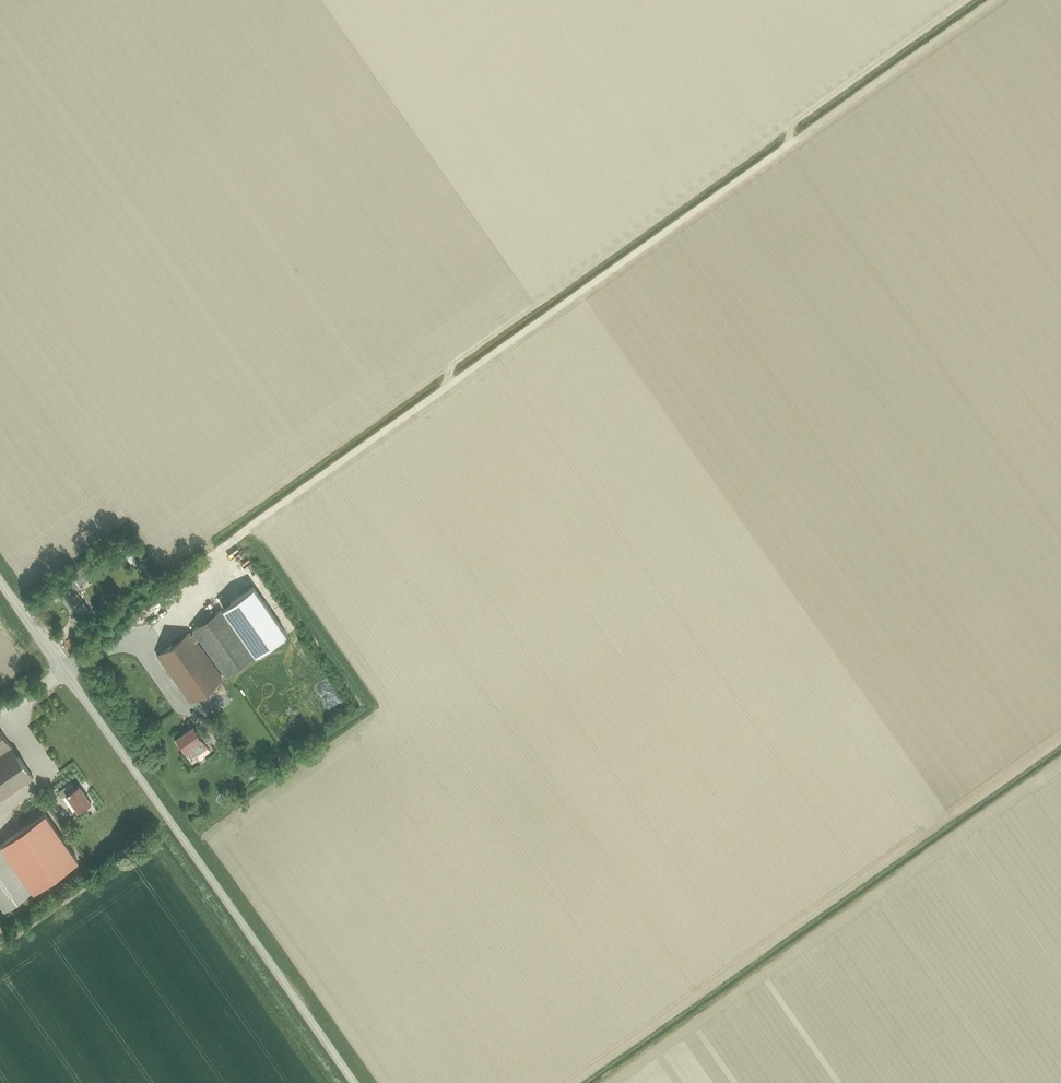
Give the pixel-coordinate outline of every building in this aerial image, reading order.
[(68,605),(80,597),(74,589),(89,579),(81,567),(70,575),(74,581),(59,592),(68,605)] [(286,634),(252,587),(222,609),(255,655),(258,654),(259,656),(284,638),(283,636),(286,634)] [(80,597),(68,605),(78,619),(89,611),(80,597)] [(191,634),(195,641),(199,639),(225,676),(253,656),(220,610),(192,630),(194,632),(191,634)] [(222,679),(195,641),(191,634),(189,632),(157,655),(190,702),(222,679)] [(193,727),(176,738),(187,754),(192,750),(194,753),(206,745),(204,743),(210,739),(201,727),(196,730),(193,727)] [(10,745),(0,731),(0,752),(10,745)] [(0,752),(0,801),(33,777),(10,745),(0,752)] [(66,779),(76,781),(78,775),(68,773),(66,779)] [(77,811),(90,803),(79,786),(75,788),(71,783),(59,791),(63,797),(66,795),(77,811)] [(0,846),(0,847),(19,874),(31,891),(77,859),(45,814),(0,846)] [(0,847),(0,906),(3,911),(31,891),(19,874),(0,847)]
